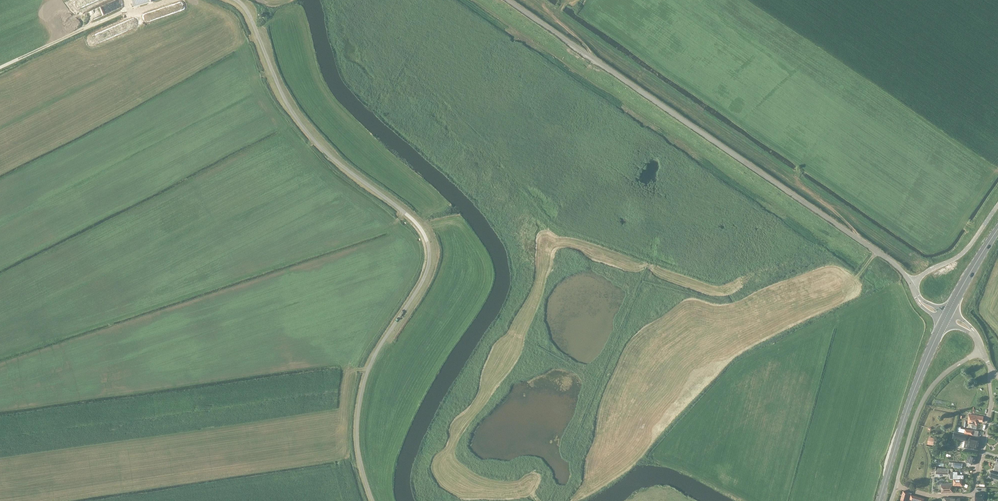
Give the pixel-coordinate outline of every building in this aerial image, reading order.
[(96,41),(106,38),(104,30),(94,34),(96,41)] [(983,417),(976,416),(970,415),(968,424),(977,425),(978,421),(982,422),(983,417)] [(953,438),(966,441),(966,443),(968,444),(968,448),(977,450),(979,439),(968,437),(968,435),(954,432),(953,438)] [(929,437),(927,444),(936,446),(937,438),(929,437)] [(971,463),(975,464),(976,456),(971,455),(968,454),(967,461),(968,462),(967,465),(971,465),(971,463)] [(936,474),(948,475),(948,474),(951,474),(951,477),(953,477),(953,472),(953,469),(936,468),(936,467),(932,467),(931,473),(936,473),(936,474)] [(990,471),(988,478),(997,481),(997,473),(990,471)] [(954,479),(954,486),(962,486),(962,479),(963,479),(964,475),(957,475),(957,472),(953,472),(953,477),(953,479),(954,479)] [(953,492),(953,485),(952,483),(941,484),(942,493),(953,492)] [(903,491),(900,500),(909,500),(910,499),(915,500),(924,500),(924,499),(911,495),(911,493),(909,492),(909,493),(903,491)] [(983,493),(975,493),(975,500),(984,500),(984,499),(986,499),(987,493),(984,493),(983,493)]
